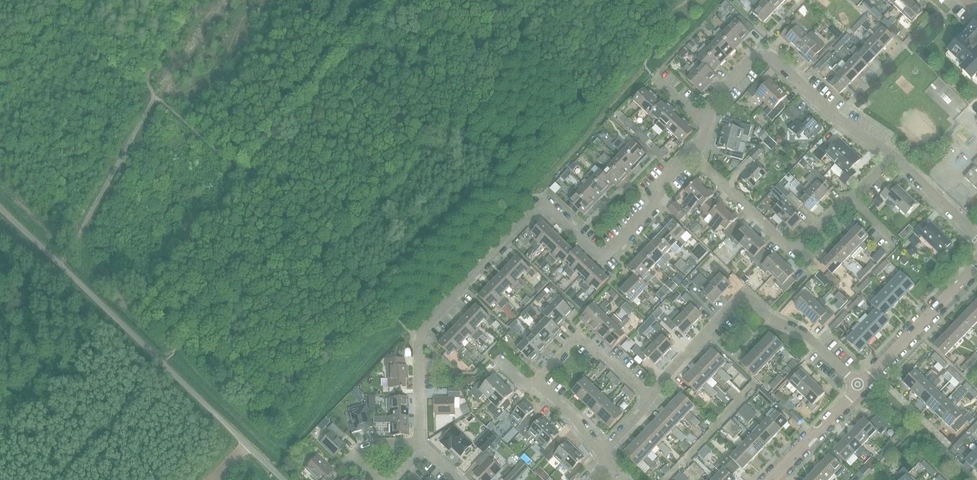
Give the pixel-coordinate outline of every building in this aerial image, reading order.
[(751,4),(757,9),(753,13),(757,17),(764,23),(773,14),(758,0),(747,0),(751,4)] [(773,14),(782,5),(777,0),(758,0),(773,14)] [(871,11),(875,7),(867,0),(866,0),(863,4),(871,11)] [(903,14),(913,4),(909,0),(899,0),(894,6),(903,14)] [(913,4),(903,14),(912,24),(923,13),(913,4)] [(875,7),(871,11),(878,18),(882,14),(875,7)] [(753,13),(749,17),(753,21),(757,17),(753,13)] [(865,15),(858,22),(862,26),(869,19),(865,15)] [(732,23),(728,28),(742,42),(750,34),(743,27),(746,23),(743,19),(739,23),(731,16),(728,19),(732,23)] [(882,22),(889,29),(893,25),(885,18),(882,22)] [(788,39),(797,47),(807,37),(806,36),(802,32),(805,28),(796,20),(781,36),(786,40),(788,39)] [(862,26),(858,22),(851,30),(855,33),(862,26)] [(949,52),(957,60),(964,67),(963,69),(961,70),(967,76),(973,81),(974,80),(976,78),(976,79),(976,23),(964,36),(957,44),(949,52)] [(893,25),(889,29),(896,36),(900,32),(893,25)] [(720,28),(716,32),(734,50),(742,42),(728,28),(724,32),(720,28)] [(882,28),(874,37),(884,47),(893,38),(882,28)] [(835,34),(834,35),(839,39),(843,34),(839,30),(835,34)] [(718,39),(713,44),(727,57),(734,50),(716,32),(713,35),(718,39)] [(807,37),(797,47),(806,56),(804,58),(809,62),(820,51),(826,45),(811,32),(806,36),(807,37)] [(869,42),(864,46),(875,57),(884,47),(874,37),(873,37),(867,32),(863,36),(869,42)] [(848,33),(840,40),(845,44),(852,37),(848,33)] [(845,44),(840,40),(833,48),(837,52),(845,44)] [(690,41),(686,46),(690,49),(694,45),(690,41)] [(705,43),(701,47),(719,65),(727,57),(713,44),(709,47),(705,43)] [(850,50),(856,55),(866,66),(875,57),(864,46),(860,51),(855,46),(850,50)] [(698,59),(702,63),(712,73),(713,72),(719,65),(701,47),(698,50),(702,55),(698,59)] [(683,48),(679,53),(683,57),(688,52),(683,48)] [(830,52),(823,60),(826,63),(827,63),(834,56),(830,52)] [(856,55),(847,64),(858,75),(866,66),(856,55)] [(826,63),(823,60),(816,67),(822,73),(829,65),(827,63),(826,63)] [(694,63),(690,67),(709,85),(717,76),(713,72),(712,73),(702,63),(698,67),(694,63)] [(833,69),(838,74),(849,84),(858,75),(847,64),(842,70),(837,65),(833,69)] [(709,85),(690,67),(687,70),(691,74),(687,78),(701,92),(709,85)] [(849,84),(838,74),(829,83),(839,94),(849,84)] [(757,95),(765,103),(779,88),(771,79),(765,85),(760,80),(748,93),(753,98),(757,95)] [(779,88),(765,103),(770,108),(765,114),(773,121),(785,107),(781,103),(788,96),(779,88)] [(633,101),(641,108),(654,95),(650,92),(648,94),(644,89),(633,101)] [(641,108),(649,116),(662,103),(661,102),(659,104),(655,100),(657,98),(654,95),(641,108)] [(655,118),(659,122),(672,108),(668,104),(666,106),(662,103),(649,116),(653,120),(655,118)] [(785,113),(790,118),(798,110),(793,105),(785,113)] [(659,122),(656,125),(663,132),(666,129),(677,118),(673,113),(675,111),(672,108),(659,122)] [(616,115),(626,124),(630,120),(620,111),(616,115)] [(788,128),(799,139),(804,134),(810,139),(814,135),(815,137),(823,129),(812,118),(809,121),(806,117),(801,122),(797,119),(788,128)] [(666,129),(674,137),(687,123),(683,120),(681,122),(677,118),(666,129)] [(626,124),(634,132),(638,128),(630,120),(626,124)] [(687,123),(674,137),(678,140),(674,144),(678,148),(682,144),(693,133),(688,128),(690,126),(687,123)] [(724,125),(721,137),(741,142),(743,135),(749,137),(752,127),(740,123),(738,129),(724,125)] [(634,132),(642,139),(646,135),(638,128),(634,132)] [(646,135),(642,139),(647,144),(651,140),(646,135)] [(763,142),(771,150),(777,144),(769,136),(763,142)] [(620,137),(615,142),(638,164),(646,156),(632,142),(629,146),(620,137)] [(741,142),(721,137),(718,148),(732,152),(731,157),(743,160),(744,155),(738,153),(741,142)] [(826,155),(837,165),(850,150),(839,140),(831,149),(826,144),(815,156),(820,162),(826,155)] [(622,153),(617,158),(631,171),(638,164),(615,142),(613,144),(622,153)] [(652,149),(658,155),(662,150),(661,150),(656,145),(652,149)] [(662,150),(658,155),(662,159),(669,151),(664,147),(661,150),(662,150)] [(749,157),(754,162),(763,152),(759,148),(749,157)] [(850,150),(837,165),(846,173),(839,179),(845,185),(857,173),(852,169),(860,160),(850,150)] [(605,153),(600,158),(605,162),(624,179),(631,171),(617,158),(614,162),(605,153)] [(607,168),(602,173),(613,185),(616,188),(624,179),(605,162),(600,158),(598,160),(607,168)] [(799,163),(804,168),(809,163),(806,159),(804,158),(799,163)] [(731,166),(738,168),(739,160),(733,159),(731,166)] [(964,177),(976,190),(976,163),(964,177)] [(742,179),(752,189),(767,174),(756,164),(742,179)] [(814,188),(809,192),(820,202),(829,193),(822,186),(827,180),(816,170),(815,170),(813,168),(809,171),(812,174),(806,180),(814,188)] [(568,169),(561,177),(565,181),(572,173),(568,169)] [(591,171),(588,174),(606,192),(613,185),(602,173),(599,171),(595,175),(591,171)] [(588,182),(584,186),(599,199),(606,192),(588,174),(584,178),(588,182)] [(683,202),(687,206),(704,189),(699,185),(701,183),(697,179),(685,192),(689,196),(683,202)] [(786,190),(782,193),(787,197),(798,208),(802,204),(810,212),(820,202),(809,192),(801,184),(796,189),(804,197),(800,201),(791,192),(790,194),(786,190)] [(880,194),(885,198),(886,197),(905,215),(916,203),(897,185),(894,189),(890,185),(880,194)] [(576,186),(572,190),(591,208),(599,199),(584,186),(580,191),(576,186)] [(787,197),(782,193),(775,187),(771,191),(782,202),(773,211),(792,230),(802,221),(794,213),(798,208),(787,197)] [(700,209),(703,213),(714,203),(710,199),(713,195),(710,191),(708,193),(704,189),(687,206),(691,210),(697,203),(701,208),(700,209)] [(591,208),(572,190),(569,194),(573,198),(569,202),(571,204),(568,207),(576,215),(579,212),(583,216),(591,208)] [(872,202),(877,207),(878,208),(885,201),(878,196),(872,202)] [(668,209),(676,217),(682,211),(684,210),(676,201),(668,209)] [(708,226),(711,229),(728,212),(723,208),(725,206),(721,203),(718,206),(714,203),(703,213),(707,217),(709,215),(714,220),(708,226)] [(723,234),(727,237),(739,225),(735,221),(737,218),(734,215),(732,216),(728,212),(711,229),(715,233),(721,227),(725,231),(723,234)] [(671,221),(663,228),(683,247),(686,244),(680,239),(685,234),(671,221)] [(690,228),(695,233),(702,227),(697,221),(690,228)] [(530,245),(533,248),(550,230),(543,222),(532,233),(536,238),(530,245)] [(913,232),(918,236),(920,235),(940,254),(951,243),(930,224),(927,227),(923,222),(913,232)] [(739,244),(744,249),(756,236),(746,226),(743,229),(739,225),(727,237),(736,247),(739,244)] [(857,227),(848,236),(862,250),(864,251),(867,247),(862,242),(868,237),(857,227)] [(663,228),(656,236),(670,250),(675,255),(680,250),(683,247),(663,228)] [(543,245),(547,249),(558,237),(550,230),(533,248),(536,251),(541,246),(543,245)] [(909,241),(916,247),(921,242),(914,235),(909,241)] [(656,236),(648,244),(668,262),(671,259),(665,254),(670,250),(656,236)] [(746,256),(756,265),(768,253),(763,248),(766,246),(756,236),(744,249),(749,253),(746,256)] [(839,245),(850,256),(853,259),(862,250),(848,236),(839,245)] [(548,262),(550,264),(565,245),(558,237),(547,249),(551,253),(550,255),(545,260),(544,258),(538,264),(543,268),(548,262)] [(648,244),(641,251),(656,265),(660,260),(666,265),(668,262),(648,244)] [(690,254),(698,262),(700,260),(708,252),(700,245),(699,244),(690,254)] [(563,264),(566,261),(573,252),(565,245),(550,264),(552,266),(557,262),(559,260),(563,264)] [(839,245),(830,255),(841,265),(850,256),(839,245)] [(871,258),(876,263),(885,254),(879,248),(871,258)] [(564,272),(567,275),(584,257),(576,249),(573,252),(566,261),(570,265),(568,267),(564,272)] [(641,251),(634,259),(653,278),(654,277),(656,275),(651,270),(656,265),(641,251)] [(768,271),(773,276),(785,263),(775,254),(772,257),(768,253),(756,265),(765,274),(768,271)] [(841,265),(830,255),(821,264),(829,272),(825,276),(837,287),(841,283),(832,274),(841,265)] [(517,257),(509,265),(521,276),(525,272),(527,274),(532,278),(535,275),(530,271),(530,270),(517,257)] [(577,272),(581,277),(593,265),(584,257),(567,275),(570,278),(571,278),(575,274),(577,272)] [(687,263),(692,268),(697,263),(692,258),(687,263)] [(634,259),(626,268),(633,275),(640,281),(646,286),(650,281),(651,280),(655,284),(658,281),(654,277),(653,278),(634,259)] [(885,260),(879,267),(883,270),(889,264),(885,260)] [(872,261),(864,270),(868,273),(876,265),(872,261)] [(717,279),(712,284),(711,284),(722,295),(731,285),(727,281),(731,277),(727,273),(716,262),(711,267),(716,272),(713,275),(717,279)] [(785,263),(773,276),(777,280),(774,283),(784,292),(796,280),(791,276),(794,273),(785,263)] [(509,265),(502,273),(520,291),(523,287),(519,283),(517,280),(521,276),(509,265)] [(579,287),(583,290),(600,272),(593,265),(581,277),(585,280),(583,282),(584,283),(579,287)] [(883,270),(879,267),(873,273),(877,276),(883,270)] [(868,273),(864,270),(857,276),(861,280),(868,273)] [(742,271),(738,275),(742,279),(746,275),(742,271)] [(820,271),(815,276),(820,281),(825,276),(820,271)] [(600,272),(583,290),(586,293),(590,289),(592,287),(597,291),(608,280),(600,272)] [(502,273),(495,280),(506,291),(510,287),(512,290),(517,294),(520,291),(502,273)] [(901,273),(894,281),(906,293),(914,285),(901,273)] [(673,279),(679,285),(684,280),(678,274),(673,279)] [(633,275),(626,282),(645,301),(646,300),(647,301),(650,298),(644,291),(648,288),(640,281),(633,275)] [(870,276),(864,282),(868,286),(874,280),(870,276)] [(495,280),(487,288),(505,306),(506,305),(508,303),(504,298),(502,296),(506,291),(495,280)] [(667,287),(673,293),(679,287),(673,281),(667,287)] [(711,284),(712,284),(708,281),(705,284),(701,284),(698,287),(695,284),(690,289),(705,304),(709,299),(713,303),(722,295),(711,284)] [(894,281),(886,289),(899,301),(906,293),(894,281)] [(535,288),(538,291),(544,286),(540,282),(535,288)] [(645,301),(626,282),(618,290),(632,304),(638,298),(646,305),(648,302),(647,301),(646,300),(645,301)] [(868,286),(864,282),(858,288),(862,292),(868,286)] [(663,287),(659,291),(664,296),(668,292),(663,287)] [(795,307),(805,316),(817,304),(812,299),(815,296),(807,289),(805,287),(793,299),(798,304),(795,307)] [(487,288),(479,296),(491,307),(495,303),(497,305),(498,305),(502,309),(505,306),(487,288)] [(572,289),(567,295),(572,299),(576,294),(572,289)] [(886,289),(879,297),(891,308),(899,301),(886,289)] [(687,310),(682,315),(693,325),(702,315),(698,311),(702,308),(698,304),(687,293),(682,297),(688,303),(683,307),(687,310)] [(671,297),(669,299),(673,303),(675,301),(677,298),(673,294),(671,297)] [(524,300),(522,302),(525,305),(527,303),(527,304),(531,300),(527,296),(523,300),(524,300)] [(843,296),(835,305),(840,309),(848,301),(843,296)] [(860,296),(854,303),(857,306),(864,299),(860,296)] [(559,297),(551,305),(565,319),(573,311),(559,297)] [(576,297),(573,301),(580,308),(584,304),(576,297)] [(871,305),(876,310),(876,309),(884,316),(891,308),(879,297),(871,305)] [(615,303),(620,308),(625,302),(620,298),(615,303)] [(768,299),(766,302),(770,306),(771,307),(776,302),(772,299),(768,299)] [(817,304),(805,317),(814,325),(817,323),(822,327),(834,315),(825,306),(827,304),(822,299),(820,301),(817,304)] [(580,320),(588,327),(606,309),(609,305),(606,302),(598,310),(593,305),(580,320)] [(857,306),(854,303),(848,308),(852,312),(857,306)] [(476,305),(468,314),(480,324),(484,320),(487,322),(491,326),(494,323),(490,319),(476,305)] [(543,314),(547,317),(558,327),(565,319),(551,305),(543,314)] [(629,306),(624,312),(628,315),(633,310),(629,306)] [(652,314),(657,319),(663,313),(658,308),(652,314)] [(588,327),(596,334),(609,320),(605,316),(609,312),(606,309),(588,327)] [(876,309),(876,310),(869,317),(881,329),(889,321),(884,316),(876,309)] [(960,318),(971,328),(976,322),(976,316),(969,309),(960,318)] [(844,312),(838,318),(842,322),(848,315),(844,312)] [(468,314),(461,321),(479,339),(483,335),(478,331),(479,331),(476,329),(480,324),(468,314)] [(596,334),(604,341),(621,323),(622,322),(614,315),(609,320),(596,334)] [(693,325),(682,315),(674,323),(665,315),(661,319),(673,330),(676,327),(684,334),(693,325)] [(547,317),(540,325),(554,338),(562,330),(558,327),(547,317)] [(869,317),(861,325),(874,337),(881,329),(869,317)] [(621,323),(604,341),(612,349),(625,335),(621,331),(629,321),(626,318),(622,322),(621,323)] [(842,322),(838,318),(829,328),(832,332),(842,322)] [(960,318),(952,327),(962,337),(971,328),(960,318)] [(461,321),(453,330),(466,340),(469,336),(472,338),(476,342),(479,339),(461,321)] [(658,340),(653,345),(664,355),(673,345),(665,338),(669,334),(658,323),(653,327),(659,333),(655,337),(658,340)] [(540,325),(532,332),(547,346),(554,338),(540,325)] [(861,325),(854,333),(866,345),(874,337),(861,325)] [(952,327),(943,337),(953,347),(962,337),(952,327)] [(453,330),(445,337),(464,355),(468,351),(463,347),(464,347),(461,344),(466,340),(453,330)] [(532,332),(525,340),(539,354),(547,346),(532,332)] [(770,333),(763,341),(776,353),(783,346),(770,333)] [(866,345),(854,333),(846,341),(859,353),(866,345)] [(483,335),(479,339),(482,341),(484,344),(488,340),(483,335)] [(464,355),(445,337),(439,344),(450,355),(454,351),(457,354),(461,358),(464,355)] [(953,347),(943,337),(934,346),(944,356),(953,347)] [(539,354),(525,340),(517,348),(531,362),(539,354)] [(637,345),(632,350),(643,361),(647,357),(655,365),(664,355),(653,345),(651,342),(648,340),(643,345),(648,350),(645,353),(637,345)] [(763,341),(756,348),(769,361),(776,353),(763,341)] [(756,348),(749,355),(762,368),(769,361),(756,348)] [(713,350),(706,357),(729,380),(731,378),(721,368),(726,363),(713,350)] [(932,356),(938,363),(942,359),(935,353),(932,356)] [(968,361),(971,364),(976,359),(976,355),(975,353),(968,361)] [(762,368),(749,355),(742,363),(755,376),(762,368)] [(706,357),(698,365),(712,378),(716,373),(727,383),(727,382),(739,394),(741,392),(729,380),(706,357)] [(385,360),(385,368),(387,368),(388,388),(405,387),(404,374),(407,374),(407,367),(404,367),(404,359),(385,360)] [(942,359),(938,363),(944,368),(947,365),(942,359)] [(793,360),(788,365),(792,369),(797,364),(793,360)] [(971,364),(968,361),(960,369),(964,372),(968,368),(971,364)] [(597,366),(598,366),(603,371),(607,368),(601,362),(597,366)] [(698,365),(692,372),(715,395),(717,393),(707,383),(712,378),(698,365)] [(792,369),(788,365),(783,371),(787,375),(792,369)] [(947,371),(954,378),(957,374),(951,368),(947,371)] [(789,383),(797,391),(809,379),(801,370),(789,383)] [(903,383),(911,391),(923,378),(915,371),(903,383)] [(607,376),(613,380),(616,377),(611,372),(607,376)] [(715,395),(692,372),(684,380),(698,392),(703,388),(713,397),(715,395)] [(957,374),(954,378),(960,383),(964,380),(957,374)] [(484,395),(489,400),(504,384),(495,375),(484,387),(479,382),(470,392),(478,400),(484,395)] [(780,375),(774,380),(778,384),(784,379),(780,375)] [(911,391),(919,398),(931,386),(938,379),(937,379),(934,375),(927,382),(923,378),(911,391)] [(616,377),(613,380),(618,386),(621,382),(616,377)] [(572,392),(581,400),(592,386),(585,379),(572,392)] [(797,391),(805,398),(816,386),(809,379),(797,391)] [(919,398),(927,406),(939,393),(934,389),(941,382),(938,379),(931,386),(919,398)] [(778,384),(774,380),(769,385),(773,389),(778,384)] [(935,413),(942,421),(954,409),(969,393),(973,389),(966,383),(963,386),(963,387),(953,399),(955,401),(951,405),(947,401),(935,413)] [(495,405),(489,411),(498,419),(507,409),(510,406),(505,402),(513,393),(504,385),(489,400),(495,405)] [(581,400),(588,407),(600,393),(592,386),(581,400)] [(622,389),(628,395),(631,391),(626,386),(622,389)] [(816,386),(805,398),(809,402),(806,405),(812,411),(818,405),(815,403),(824,393),(816,386)] [(436,398),(436,415),(455,414),(455,398),(460,398),(460,392),(459,392),(459,387),(449,387),(449,392),(449,398),(436,398)] [(757,393),(772,407),(776,403),(761,388),(757,392),(757,393)] [(631,391),(628,395),(633,400),(636,396),(631,391)] [(775,396),(784,404),(785,404),(788,400),(779,392),(775,396)] [(588,407),(596,415),(608,401),(600,393),(588,407)] [(927,406),(935,413),(947,401),(939,393),(927,406)] [(360,394),(356,399),(360,403),(365,398),(360,394)] [(681,394),(674,402),(697,424),(700,422),(690,412),(695,406),(681,394)] [(390,410),(390,418),(408,418),(408,398),(390,398),(390,399),(386,399),(386,410),(390,410)] [(512,426),(520,433),(529,424),(524,420),(534,409),(526,401),(511,416),(516,421),(512,426)] [(596,415),(602,421),(615,408),(608,401),(596,415)] [(784,404),(781,407),(784,411),(785,411),(791,404),(788,401),(785,404),(784,404)] [(674,402),(667,409),(680,422),(685,417),(695,427),(697,424),(674,402)] [(776,411),(768,419),(780,431),(788,422),(780,415),(784,411),(781,407),(776,403),(772,407),(776,411)] [(350,425),(352,433),(361,431),(362,434),(369,432),(364,417),(370,416),(366,404),(355,407),(348,409),(350,414),(353,425),(350,425)] [(467,404),(461,407),(464,415),(471,412),(467,404)] [(746,404),(742,408),(752,419),(756,414),(746,404)] [(615,408),(602,421),(609,428),(622,415),(615,408)] [(752,419),(742,408),(738,413),(748,423),(752,419)] [(954,409),(942,421),(950,428),(951,427),(956,433),(967,421),(964,418),(969,413),(963,408),(959,413),(954,409)] [(667,409),(660,416),(683,439),(686,437),(675,427),(680,422),(667,409)] [(792,411),(788,414),(799,425),(804,420),(794,409),(792,411)] [(660,416),(652,424),(666,437),(671,432),(681,442),(683,439),(660,416)] [(390,417),(382,417),(382,423),(390,423),(390,436),(408,436),(408,418),(390,418),(390,417)] [(529,424),(520,434),(524,437),(527,441),(532,436),(537,440),(551,426),(542,417),(532,428),(529,424)] [(768,419),(760,427),(773,438),(780,431),(768,419)] [(864,419),(856,427),(869,439),(876,431),(881,435),(886,430),(875,420),(870,425),(864,419)] [(731,420),(727,424),(737,434),(742,430),(731,420)] [(327,429),(330,431),(319,443),(334,457),(345,446),(341,441),(346,436),(333,423),(327,429)] [(491,423),(487,427),(488,429),(491,431),(495,427),(491,423)] [(652,424),(645,431),(669,454),(672,451),(661,442),(666,437),(652,424)] [(737,434),(727,424),(723,428),(733,438),(737,434)] [(975,424),(968,431),(972,434),(976,429),(976,427),(975,424)] [(440,442),(445,447),(448,444),(461,456),(473,444),(455,426),(440,442)] [(551,426),(537,440),(542,445),(539,448),(543,451),(541,453),(545,457),(554,448),(549,444),(559,434),(551,426)] [(760,427),(753,434),(765,446),(773,438),(760,427)] [(856,427),(849,435),(861,447),(869,439),(856,427)] [(484,464),(475,473),(482,479),(490,479),(501,469),(491,460),(495,456),(488,449),(498,438),(491,431),(488,429),(474,444),(484,453),(478,459),(484,464)] [(645,431),(638,440),(652,452),(657,447),(667,456),(669,454),(645,431)] [(510,433),(506,438),(510,442),(514,437),(510,433)] [(753,434),(746,442),(758,454),(765,446),(753,434)] [(965,434),(959,439),(963,443),(968,437),(965,434)] [(849,435),(841,443),(854,454),(858,459),(865,451),(861,447),(849,435)] [(696,437),(691,442),(694,445),(697,443),(699,440),(696,437)] [(498,438),(490,447),(493,450),(502,441),(498,438)] [(963,443),(959,439),(953,447),(956,450),(963,443)] [(638,440),(631,446),(655,469),(657,466),(647,457),(652,452),(638,440)] [(554,456),(562,464),(576,449),(568,441),(558,452),(554,448),(545,457),(549,461),(554,456)] [(746,442),(738,450),(750,462),(758,454),(746,442)] [(854,454),(841,443),(834,450),(846,462),(854,454)] [(889,445),(883,452),(887,456),(893,449),(889,445)] [(655,469),(631,446),(624,454),(638,467),(642,461),(653,471),(655,469)] [(706,446),(702,450),(708,455),(712,451),(706,446)] [(562,464),(570,472),(566,477),(569,479),(571,479),(579,472),(574,468),(584,458),(576,449),(562,464)] [(726,454),(722,458),(733,469),(737,464),(742,469),(750,462),(738,450),(730,458),(726,454)] [(887,456),(883,452),(877,458),(881,461),(881,462),(887,456)] [(974,453),(965,462),(976,473),(976,457),(974,453)] [(829,455),(822,463),(834,475),(837,478),(845,470),(842,467),(829,455)] [(316,479),(327,479),(325,478),(332,471),(317,456),(304,468),(316,479)] [(716,477),(719,479),(735,479),(729,473),(733,469),(722,458),(718,463),(714,467),(720,472),(716,477)] [(867,465),(873,471),(879,465),(873,459),(867,465)] [(920,464),(926,470),(930,467),(924,461),(920,464)] [(529,468),(522,462),(505,479),(517,479),(529,468)] [(694,463),(690,467),(701,477),(705,472),(694,463)] [(814,471),(824,479),(829,479),(834,475),(822,463),(814,471)] [(860,471),(864,475),(870,469),(866,465),(860,471)] [(667,466),(662,470),(666,474),(670,471),(671,470),(667,466)] [(690,467),(686,471),(695,479),(698,479),(701,477),(690,467)] [(930,467),(926,470),(933,476),(936,473),(930,467)] [(535,473),(543,479),(545,479),(549,476),(540,468),(535,473)] [(912,477),(908,474),(909,473),(904,468),(893,479),(894,479),(909,479),(912,477)] [(807,478),(809,479),(824,479),(814,471),(807,478)]
